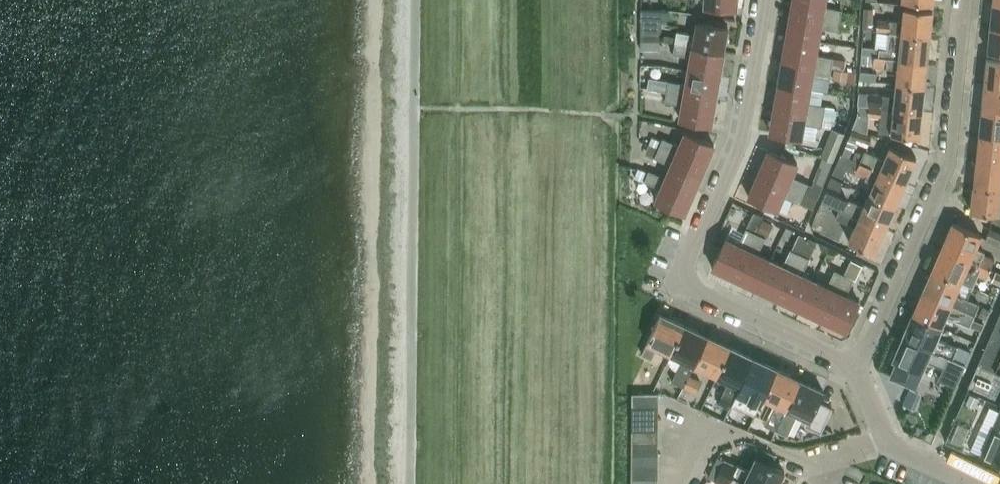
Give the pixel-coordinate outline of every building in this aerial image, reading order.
[(703,7),(735,8),(736,0),(704,0),(703,7)] [(790,12),(839,20),(841,10),(823,6),(824,0),(792,0),(790,12)] [(999,27),(999,1),(993,0),(991,0),(989,26),(999,27)] [(873,8),(864,7),(863,28),(872,29),(873,8)] [(900,33),(928,35),(931,11),(903,8),(901,21),(876,19),(875,30),(888,31),(900,32),(900,33)] [(640,9),(639,41),(658,41),(659,9),(640,9)] [(839,20),(790,12),(785,36),(817,41),(819,28),(837,31),(839,20)] [(675,32),(673,44),(722,52),(726,27),(695,22),(693,35),(675,32)] [(989,26),(986,51),(999,53),(999,27),(989,26)] [(878,48),(877,56),(926,61),(928,35),(900,33),(900,32),(888,31),(886,49),(878,48)] [(817,41),(785,36),(781,60),(830,68),(831,67),(832,58),(814,55),(817,41)] [(658,41),(639,41),(639,50),(658,50),(658,41)] [(722,52),(673,44),(672,54),(689,57),(687,70),(718,75),(722,52)] [(861,46),(860,54),(872,56),(874,56),(877,56),(878,48),(874,48),(862,46),(861,46)] [(860,54),(859,64),(871,65),(872,56),(860,54)] [(896,72),(895,83),(923,86),(926,61),(877,56),(874,56),(872,56),(871,65),(871,66),(885,68),(885,71),(896,72)] [(832,58),(831,67),(843,69),(845,60),(832,58)] [(983,85),(999,87),(999,61),(985,59),(983,85)] [(830,68),(781,60),(777,84),(808,89),(811,76),(829,79),(830,68)] [(832,69),(831,79),(845,81),(847,71),(832,69)] [(718,75),(687,70),(685,84),(667,81),(665,91),(714,99),(718,75)] [(647,76),(645,86),(659,89),(661,78),(647,76)] [(868,105),(921,110),(923,86),(895,83),(894,96),(869,94),(868,105)] [(808,89),(777,84),(773,108),(822,116),(824,106),(806,103),(808,89)] [(980,110),(999,112),(999,87),(983,85),(980,110)] [(714,99),(665,91),(663,102),(681,105),(679,119),(710,125),(714,99)] [(858,93),(857,104),(860,104),(860,105),(868,105),(869,94),(858,93)] [(918,136),(921,110),(868,105),(867,116),(879,117),(877,132),(918,136)] [(822,116),(773,108),(769,133),(800,138),(802,124),(816,126),(817,126),(820,127),(822,116)] [(980,110),(977,135),(999,137),(999,112),(980,110)] [(802,124),(800,138),(814,140),(817,126),(816,126),(802,124)] [(843,133),(831,128),(819,155),(832,160),(843,133)] [(846,138),(839,153),(839,154),(843,155),(847,157),(853,141),(855,137),(868,143),(871,134),(867,133),(851,128),(847,136),(846,138)] [(713,144),(684,132),(678,145),(661,138),(660,141),(657,147),(657,148),(703,168),(713,144)] [(975,160),(999,162),(999,137),(977,135),(975,160)] [(650,136),(647,144),(657,148),(657,147),(660,141),(650,136)] [(647,144),(643,151),(654,156),(657,148),(647,144)] [(784,145),(781,151),(795,157),(798,151),(799,149),(786,145),(784,145)] [(859,162),(904,182),(915,157),(889,146),(883,160),(863,152),(859,161),(859,162)] [(693,190),(703,168),(657,148),(654,156),(653,158),(670,165),(664,178),(693,190)] [(852,158),(859,161),(863,152),(856,149),(852,158)] [(767,151),(757,173),(803,193),(807,184),(790,176),(796,163),(767,151)] [(843,155),(839,163),(851,169),(854,160),(847,157),(843,155)] [(821,156),(817,166),(828,170),(832,161),(821,156)] [(972,185),(999,188),(999,162),(975,160),(972,185)] [(904,182),(859,162),(854,173),(865,177),(865,179),(873,183),(868,194),(894,205),(904,182)] [(636,168),(633,177),(643,181),(647,172),(636,168)] [(683,213),(693,190),(664,178),(647,170),(647,172),(643,181),(659,189),(654,201),(683,213)] [(775,209),(776,209),(782,196),(798,203),(799,202),(803,193),(757,173),(747,196),(765,205),(766,205),(767,205),(775,209)] [(826,185),(837,190),(837,189),(840,184),(830,179),(829,179),(826,185)] [(807,184),(803,193),(816,199),(822,185),(811,180),(809,185),(807,184)] [(970,211),(999,214),(999,188),(972,185),(970,211)] [(833,207),(839,210),(883,229),(894,205),(868,194),(863,206),(847,199),(847,201),(825,191),(820,201),(833,207)] [(803,193),(799,202),(812,208),(816,199),(803,193)] [(765,205),(762,212),(763,212),(772,216),(775,209),(767,205),(766,205),(765,205)] [(883,229),(839,210),(835,218),(854,227),(848,241),(873,252),(883,229)] [(753,212),(745,228),(755,233),(762,218),(762,217),(753,212)] [(789,216),(784,221),(787,222),(795,226),(798,219),(790,216),(789,216)] [(762,218),(755,233),(764,237),(771,223),(762,218)] [(798,219),(795,226),(804,230),(806,223),(798,219)] [(951,223),(941,247),(989,269),(993,260),(982,255),(983,252),(974,248),(980,235),(951,223)] [(734,278),(755,233),(745,228),(737,245),(724,239),(711,268),(734,278)] [(984,240),(999,247),(999,233),(991,229),(991,228),(989,228),(984,240)] [(764,237),(755,233),(734,278),(756,289),(769,260),(757,254),(764,237)] [(798,234),(790,249),(799,254),(807,238),(798,234)] [(799,254),(808,258),(816,242),(807,238),(799,254)] [(941,247),(931,270),(959,282),(971,287),(977,274),(985,278),(989,269),(941,247)] [(781,266),(769,260),(756,289),(778,299),(799,254),(790,249),(789,249),(781,266)] [(800,309),(813,280),(801,275),(809,258),(808,258),(799,254),(778,299),(800,309)] [(852,279),(854,280),(862,264),(849,259),(843,274),(852,279)] [(825,286),(813,280),(800,309),(822,320),(843,274),(833,270),(825,286)] [(931,270),(921,292),(973,314),(978,304),(954,294),(959,282),(931,270)] [(991,280),(999,284),(999,273),(995,270),(991,280)] [(852,279),(843,274),(822,320),(844,330),(858,301),(845,295),(852,279)] [(921,292),(911,315),(939,327),(944,316),(968,326),(973,314),(921,292)] [(982,307),(978,315),(985,318),(989,309),(982,307)] [(944,441),(960,448),(961,444),(980,452),(999,407),(999,311),(977,364),(967,388),(944,441)] [(670,354),(684,325),(660,313),(646,342),(670,354)] [(911,315),(901,337),(951,358),(955,347),(935,338),(939,327),(911,315)] [(975,320),(972,325),(980,329),(982,325),(982,323),(975,320)] [(681,359),(670,381),(672,382),(682,387),(687,375),(692,364),(706,335),(684,325),(670,354),(681,359)] [(729,346),(706,335),(692,364),(716,375),(729,346)] [(895,361),(889,375),(914,386),(925,359),(943,367),(938,379),(954,386),(964,364),(964,363),(952,358),(951,358),(901,337),(892,359),(895,361)] [(752,357),(729,346),(716,375),(727,381),(717,403),(729,408),(734,397),(736,394),(752,357)] [(957,346),(952,358),(964,363),(969,351),(957,346)] [(653,359),(641,352),(635,365),(648,371),(653,359)] [(752,357),(736,394),(759,404),(762,398),(776,368),(752,357)] [(798,379),(776,368),(762,398),(773,403),(763,424),(775,430),(780,419),(798,379)] [(699,381),(687,375),(682,387),(693,392),(699,381)] [(780,419),(775,430),(786,435),(796,414),(808,419),(805,425),(819,432),(830,409),(817,402),(822,390),(798,379),(780,419)] [(631,406),(657,407),(657,393),(631,393),(631,406)] [(657,407),(631,406),(631,418),(657,419),(657,407)] [(980,452),(999,461),(999,407),(980,452)] [(657,419),(631,418),(630,430),(657,431),(657,419)] [(630,430),(630,442),(657,443),(657,431),(630,430)] [(657,443),(630,442),(630,454),(657,455),(657,443)] [(657,455),(630,454),(630,466),(656,467),(657,455)] [(716,457),(712,467),(718,470),(722,460),(716,457)] [(718,470),(747,483),(777,483),(783,472),(769,465),(760,461),(755,458),(749,470),(736,464),(735,466),(722,460),(718,470)] [(656,467),(630,466),(630,478),(656,478),(656,467)] [(707,477),(713,480),(718,470),(712,467),(707,477)] [(713,480),(721,483),(747,483),(718,470),(713,480)]
